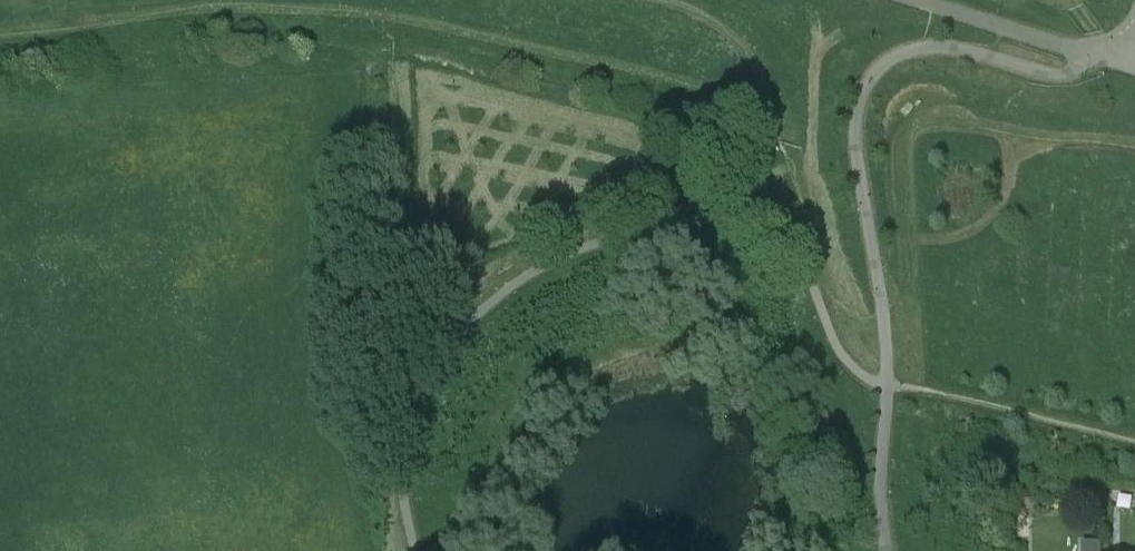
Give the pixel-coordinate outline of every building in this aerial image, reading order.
[(1083,550),(1100,550),(1100,542),(1083,542),(1083,550)]
